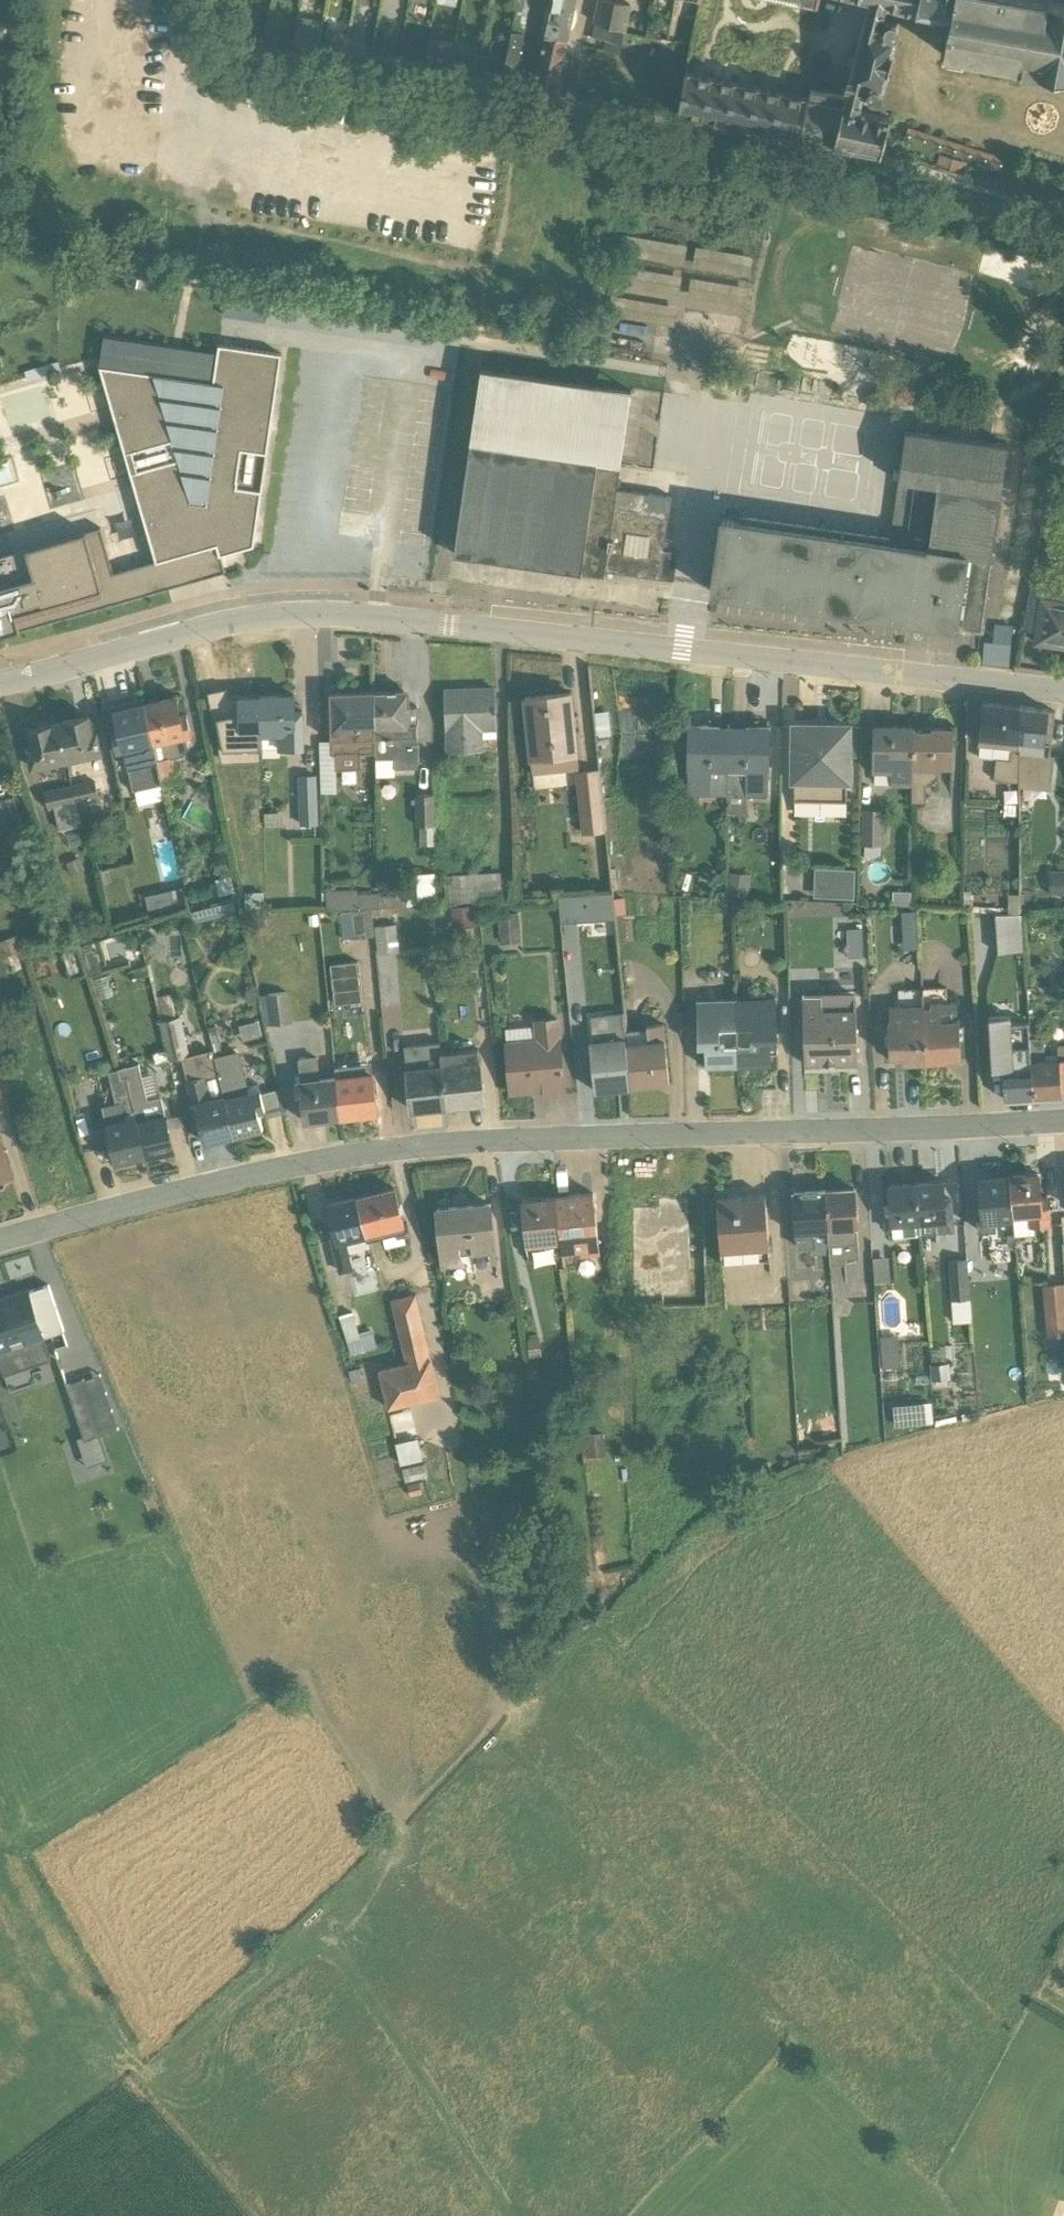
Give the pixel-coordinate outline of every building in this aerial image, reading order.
[(503,76),(535,83),(537,76),(516,71),(531,0),(517,0),(503,76)] [(552,6),(546,4),(540,30),(567,36),(575,0),(553,0),(552,6)] [(594,18),(595,18),(625,27),(627,28),(632,0),(630,0),(600,0),(596,16),(595,16),(594,18)] [(846,76),(867,0),(804,0),(842,8),(826,72),(846,76)] [(847,84),(864,89),(869,90),(870,92),(871,92),(872,93),(873,94),(874,94),(876,94),(877,94),(878,94),(879,93),(880,93),(881,92),(882,91),(883,90),(883,89),(883,87),(883,86),(883,85),(883,84),(882,83),(884,83),(899,26),(899,25),(900,24),(900,22),(900,20),(899,18),(898,17),(897,16),(896,15),(894,14),(892,14),(891,14),(889,14),(888,15),(884,14),(887,0),(867,0),(846,76),(844,83),(847,84)] [(948,9),(951,9),(944,46),(1017,60),(1017,64),(1035,67),(1036,64),(1063,70),(1063,0),(950,0),(948,9)] [(324,19),(297,15),(294,38),(319,42),(324,19)] [(625,27),(595,18),(592,32),(606,36),(604,46),(620,49),(625,27)] [(325,43),(346,46),(349,28),(327,24),(325,43)] [(556,87),(567,36),(540,30),(532,70),(538,71),(537,76),(535,83),(556,87)] [(225,38),(212,38),(212,49),(225,49),(225,38)] [(432,63),(451,66),(453,53),(454,47),(435,44),(432,63)] [(406,58),(425,62),(428,48),(408,45),(406,58)] [(453,53),(451,66),(478,71),(481,51),(459,48),(459,54),(453,53)] [(864,89),(847,84),(846,90),(799,81),(797,91),(685,70),(677,111),(881,147),(889,112),(860,106),(864,89)] [(899,151),(995,180),(1003,152),(908,123),(899,151)] [(225,294),(222,312),(266,319),(268,300),(225,294)] [(168,584),(165,572),(222,556),(221,551),(254,542),(282,350),(219,341),(217,351),(105,334),(101,363),(156,558),(113,570),(100,524),(11,549),(19,577),(0,582),(0,632),(168,584)] [(59,358),(25,368),(27,377),(61,367),(59,358)] [(481,364),(454,551),(604,572),(605,567),(673,577),(678,548),(663,546),(671,493),(617,485),(631,387),(481,364)] [(869,406),(881,408),(888,399),(865,394),(869,406)] [(712,588),(956,623),(958,612),(961,613),(960,619),(964,624),(980,627),(1007,439),(906,425),(902,450),(896,449),(892,472),(899,474),(890,536),(721,513),(711,587),(712,588)] [(1027,460),(1041,463),(1044,446),(1029,443),(1027,460)] [(1039,532),(1056,534),(1059,512),(1042,509),(1039,532)] [(1034,627),(1039,592),(1042,592),(1043,583),(1051,538),(1034,536),(1028,578),(1030,578),(1022,626),(1034,627)] [(11,549),(0,553),(0,582),(19,577),(11,549)] [(165,572),(168,584),(226,568),(222,556),(165,572)] [(1063,595),(1063,594),(1063,586),(1043,583),(1042,592),(1063,595)] [(1063,646),(1063,595),(1042,592),(1039,592),(1034,627),(1032,641),(1063,646)] [(482,747),(497,746),(496,726),(497,726),(496,682),(444,683),(446,746),(482,745),(482,747)] [(372,687),(375,748),(376,772),(395,771),(395,763),(418,762),(417,718),(418,718),(418,703),(410,703),(409,686),(372,687)] [(375,748),(372,687),(333,688),(330,689),(332,730),(334,751),(336,751),(337,766),(361,765),(362,748),(375,748)] [(532,769),(579,765),(571,688),(525,693),(532,769)] [(280,745),(303,744),(302,707),(294,707),(294,690),(260,691),(262,744),(280,743),(280,745)] [(164,778),(165,780),(166,785),(181,781),(179,776),(174,753),(184,750),(189,743),(186,733),(191,731),(186,710),(180,711),(176,693),(145,700),(164,778)] [(993,773),(1019,776),(1019,701),(983,697),(978,752),(995,754),(993,773)] [(134,786),(164,778),(145,700),(133,700),(112,705),(116,723),(110,724),(117,749),(125,747),(134,786)] [(1019,776),(1019,782),(1050,785),(1054,751),(1049,750),(1054,707),(1048,706),(1048,705),(1019,701),(1019,776)] [(593,708),(597,752),(611,751),(609,732),(612,732),(609,707),(593,708)] [(59,718),(68,758),(104,749),(99,726),(94,727),(91,711),(59,718)] [(688,790),(727,791),(729,716),(709,716),(709,720),(703,720),(701,721),(700,722),(699,723),(699,724),(699,725),(690,725),(690,715),(689,715),(688,790)] [(729,716),(727,791),(727,809),(746,809),(747,792),(767,792),(768,717),(767,717),(767,722),(758,722),(757,716),(729,716)] [(32,766),(68,758),(59,718),(26,725),(29,741),(25,742),(32,766)] [(793,795),(846,796),(847,721),(795,721),(793,795)] [(891,782),(912,782),(913,722),(874,722),(872,767),(891,768),(891,782)] [(912,782),(911,797),(925,797),(925,780),(931,780),(937,774),(937,763),(951,763),(952,723),(913,722),(912,782)] [(599,764),(575,767),(582,829),(605,826),(602,795),(599,768),(599,764)] [(317,770),(298,770),(299,821),(303,822),(303,832),(315,832),(316,821),(318,820),(317,770)] [(74,780),(80,807),(101,802),(95,775),(74,780)] [(59,826),(83,821),(80,807),(74,780),(45,786),(48,805),(55,803),(59,826)] [(420,841),(435,841),(434,789),(417,790),(417,821),(420,821),(420,841)] [(24,822),(14,792),(0,797),(0,806),(3,814),(0,814),(0,830),(24,822)] [(864,840),(883,839),(883,806),(863,806),(864,840)] [(264,821),(283,820),(283,807),(263,808),(264,821)] [(71,869),(85,863),(80,851),(66,858),(71,869)] [(813,892),(853,894),(855,865),(814,863),(813,892)] [(1063,888),(1063,865),(1047,865),(1047,888),(1063,888)] [(381,887),(382,903),(419,900),(419,897),(436,897),(435,867),(417,868),(418,885),(381,887)] [(446,899),(516,893),(516,871),(502,872),(501,867),(445,870),(446,899)] [(727,891),(748,892),(751,869),(729,868),(727,891)] [(372,903),(382,903),(381,887),(356,888),(356,885),(326,886),(327,906),(372,903)] [(150,911),(189,903),(185,886),(147,895),(150,911)] [(246,902),(265,901),(265,886),(245,887),(246,902)] [(894,899),(909,900),(909,887),(894,886),(894,899)] [(561,918),(614,913),(612,888),(558,892),(561,918)] [(1005,908),(1019,909),(1019,889),(1005,889),(1005,908)] [(233,892),(191,907),(194,919),(237,906),(233,892)] [(452,924),(476,922),(474,900),(451,902),(452,924)] [(375,931),(372,903),(340,907),(343,934),(375,931)] [(903,945),(918,944),(916,906),(901,907),(903,945)] [(501,939),(521,937),(518,907),(498,910),(501,939)] [(1021,945),(1019,909),(994,909),(997,947),(1021,945)] [(397,919),(375,921),(378,949),(399,947),(397,919)] [(19,952),(18,947),(26,944),(20,929),(0,936),(0,953),(2,953),(3,957),(19,952)] [(82,942),(90,970),(103,966),(96,944),(93,945),(91,939),(82,942)] [(70,969),(80,966),(73,945),(63,949),(70,969)] [(23,962),(19,952),(3,957),(7,968),(23,962)] [(855,986),(802,987),(804,1061),(857,1060),(855,986)] [(292,1016),(288,987),(268,989),(271,1019),(292,1016)] [(182,1052),(190,1050),(184,1022),(189,1021),(186,1011),(176,1013),(171,989),(157,992),(162,1015),(160,1015),(170,1055),(182,1052)] [(736,993),(738,1062),(771,1061),(770,1040),(777,1040),(776,992),(736,993)] [(704,1063),(738,1062),(736,993),(696,994),(698,1042),(704,1042),(704,1063)] [(931,1002),(924,1002),(926,1058),(947,1057),(947,1054),(961,1054),(960,1034),(963,1034),(963,1022),(959,1022),(959,1014),(953,1014),(951,996),(931,998),(931,1002)] [(926,1058),(924,1002),(923,1000),(890,1001),(891,1016),(888,1016),(889,1021),(884,1021),(885,1029),(883,1029),(883,1038),(888,1038),(888,1051),(902,1051),(902,1060),(926,1058)] [(1033,1092),(1061,1091),(1061,1089),(1063,1089),(1063,1039),(1057,1040),(1058,1052),(1045,1053),(1042,1009),(1038,1009),(1037,1004),(1028,1005),(1029,1018),(1033,1092)] [(1003,1094),(1033,1092),(1029,1018),(1010,1019),(1009,1010),(987,1011),(990,1063),(1002,1063),(1003,1094)] [(543,1094),(566,1092),(560,1011),(533,1013),(534,1021),(506,1023),(507,1036),(505,1036),(509,1091),(542,1088),(543,1094)] [(239,1020),(243,1036),(262,1031),(259,1015),(239,1020)] [(626,1038),(630,1083),(669,1079),(663,1018),(646,1020),(646,1024),(626,1027),(627,1038),(626,1038)] [(212,1045),(213,1047),(222,1044),(216,1020),(207,1022),(212,1045)] [(592,1089),(630,1085),(630,1083),(626,1038),(625,1030),(587,1034),(592,1089)] [(410,1108),(447,1104),(441,1047),(440,1036),(405,1040),(410,1108)] [(441,1047),(447,1104),(486,1100),(481,1055),(480,1055),(478,1043),(441,1047)] [(190,1050),(182,1052),(188,1075),(186,1075),(196,1118),(201,1117),(207,1141),(234,1134),(214,1051),(213,1047),(212,1045),(190,1050)] [(240,1045),(214,1051),(234,1134),(265,1126),(261,1109),(266,1107),(268,1107),(263,1088),(262,1084),(260,1084),(259,1078),(250,1081),(240,1045)] [(303,1119),(341,1114),(336,1069),(321,1071),(318,1051),(298,1053),(300,1070),(296,1070),(299,1098),(301,1098),(303,1119)] [(336,1069),(341,1114),(379,1110),(374,1066),(369,1066),(368,1055),(335,1059),(336,1069)] [(127,1072),(146,1151),(175,1145),(162,1091),(148,1094),(139,1058),(118,1062),(122,1073),(127,1072)] [(116,1159),(146,1151),(127,1072),(122,1073),(118,1062),(110,1064),(118,1099),(103,1102),(106,1117),(104,1117),(106,1125),(95,1128),(99,1144),(108,1142),(111,1156),(115,1156),(116,1159)] [(277,1084),(263,1088),(268,1107),(266,1107),(267,1111),(283,1107),(277,1084)] [(0,1179),(1,1181),(7,1179),(7,1177),(13,1175),(0,1136),(0,1179)] [(1012,1216),(1013,1231),(1034,1230),(1033,1222),(1051,1220),(1048,1188),(1041,1189),(1039,1166),(1008,1169),(1012,1216)] [(997,1217),(1012,1216),(1008,1169),(976,1172),(978,1203),(974,1203),(976,1228),(998,1226),(997,1217)] [(915,1177),(919,1230),(955,1227),(952,1193),(945,1193),(944,1174),(915,1177)] [(893,1232),(919,1230),(915,1177),(886,1179),(887,1200),(883,1200),(884,1212),(883,1212),(884,1226),(893,1226),(893,1232)] [(357,1192),(368,1233),(383,1230),(386,1242),(406,1237),(404,1230),(406,1230),(405,1224),(406,1223),(396,1181),(375,1186),(357,1192)] [(824,1184),(829,1248),(829,1259),(846,1258),(846,1253),(858,1252),(855,1182),(824,1184)] [(810,1250),(829,1248),(824,1184),(792,1186),(796,1243),(810,1242),(810,1250)] [(557,1191),(562,1237),(564,1248),(579,1246),(580,1253),(600,1251),(593,1185),(557,1189),(557,1191)] [(721,1259),(770,1255),(765,1189),(717,1193),(721,1259)] [(526,1241),(562,1237),(557,1191),(521,1195),(526,1241)] [(349,1247),(370,1242),(368,1233),(357,1192),(328,1199),(332,1216),(328,1217),(341,1268),(354,1265),(349,1247)] [(490,1260),(499,1258),(491,1196),(434,1202),(440,1263),(445,1262),(444,1252),(489,1247),(490,1260)] [(875,1280),(891,1279),(889,1252),(872,1253),(875,1280)] [(952,1319),(972,1318),(967,1254),(947,1255),(952,1319)] [(1063,1330),(1063,1278),(1041,1280),(1046,1332),(1063,1330)] [(0,1295),(0,1350),(44,1335),(46,1335),(45,1331),(64,1325),(49,1279),(29,1286),(28,1285),(0,1295)] [(388,1404),(441,1392),(416,1288),(390,1294),(406,1357),(378,1364),(388,1404)] [(352,1306),(339,1310),(352,1350),(377,1342),(373,1329),(375,1329),(374,1324),(359,1329),(352,1306)] [(881,1363),(899,1362),(896,1331),(879,1332),(881,1363)] [(529,1353),(542,1351),(539,1334),(527,1336),(529,1353)] [(44,1335),(0,1350),(0,1355),(5,1369),(50,1353),(44,1335)] [(935,1381),(946,1380),(946,1373),(948,1373),(948,1359),(930,1360),(931,1374),(935,1374),(935,1381)] [(118,1423),(100,1369),(66,1380),(85,1435),(118,1423)] [(910,1428),(910,1422),(923,1420),(923,1419),(934,1418),(931,1398),(895,1401),(897,1429),(910,1428)] [(587,1454),(606,1452),(603,1429),(585,1430),(587,1454)] [(401,1460),(423,1455),(418,1434),(395,1439),(401,1460)]
